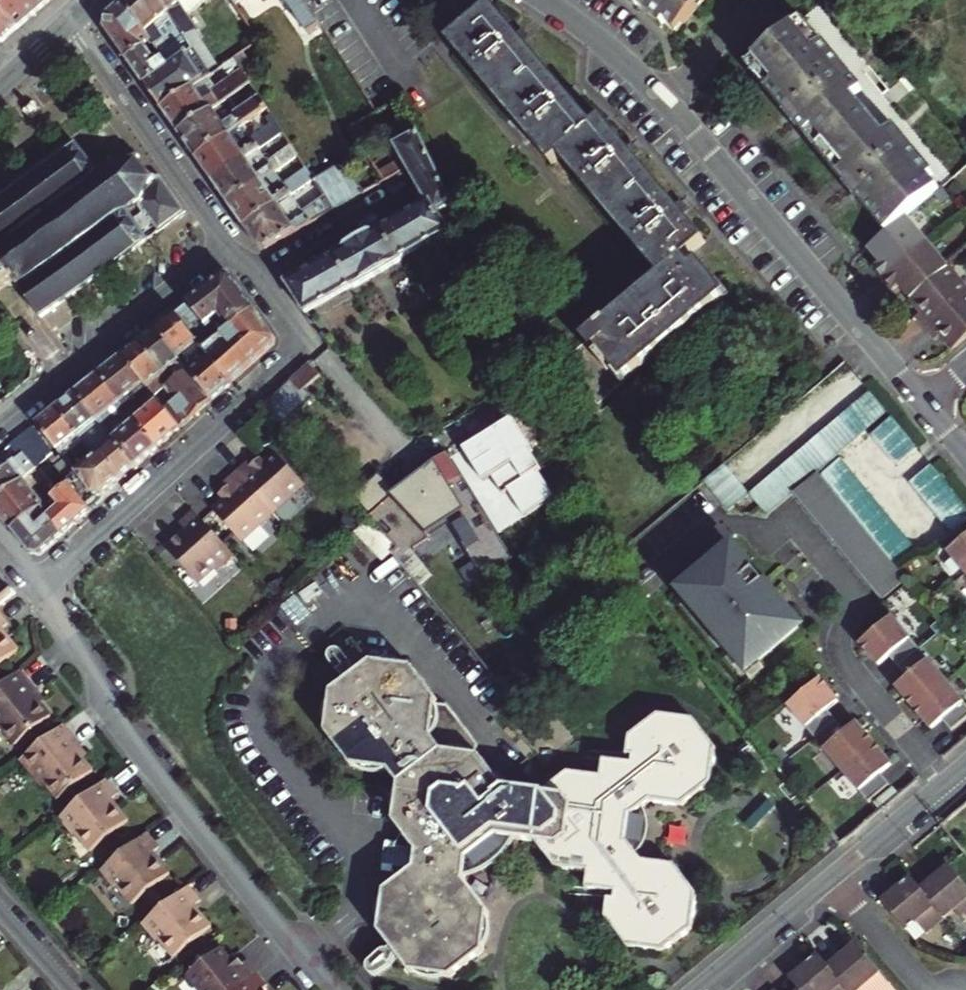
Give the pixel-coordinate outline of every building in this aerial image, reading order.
[(49,3),(47,0),(0,0),(0,8),(18,27),(49,3)] [(161,0),(128,0),(126,3),(154,42),(159,49),(181,32),(161,0)] [(208,0),(161,0),(181,32),(191,47),(196,43),(190,33),(195,29),(187,19),(208,0)] [(309,35),(322,29),(303,0),(286,0),(309,35)] [(675,33),(703,0),(636,0),(675,33)] [(154,42),(126,3),(108,18),(105,33),(127,61),(147,47),(154,42)] [(595,130),(492,7),(449,43),(552,166),(561,159),(595,130)] [(18,27),(0,8),(0,42),(18,27)] [(803,21),(747,67),(886,234),(905,218),(940,189),(930,177),(933,174),(896,129),(886,137),(854,99),(862,92),(803,21)] [(127,61),(144,86),(170,68),(160,54),(155,58),(147,47),(127,61)] [(144,86),(161,110),(205,79),(210,75),(194,52),(170,68),(144,86)] [(161,110),(178,135),(224,104),(252,86),(234,59),(226,64),(234,77),(213,91),(205,79),(161,110)] [(40,109),(31,100),(21,108),(28,118),(40,109)] [(178,135),(196,159),(242,128),(267,111),(260,100),(234,118),(224,104),(178,135)] [(606,121),(595,130),(561,159),(662,279),(663,280),(692,255),(707,242),(606,121)] [(196,159),(213,183),(259,151),(283,135),(276,124),(251,141),(242,128),(196,159)] [(418,128),(394,141),(428,205),(435,217),(453,206),(418,128)] [(137,153),(135,156),(114,162),(113,157),(110,158),(111,162),(96,172),(77,146),(70,151),(68,148),(65,151),(67,154),(50,167),(47,164),(44,166),(46,169),(29,182),(26,179),(23,182),(25,184),(7,198),(4,195),(1,197),(4,200),(0,203),(0,202),(0,291),(9,283),(13,288),(17,285),(41,318),(50,312),(52,315),(56,311),(54,309),(72,296),(75,300),(78,298),(75,293),(93,280),(96,284),(100,282),(96,278),(114,264),(117,270),(121,266),(118,261),(136,248),(139,253),(143,250),(140,245),(186,211),(162,176),(153,178),(139,159),(141,155),(137,153)] [(213,183),(228,205),(275,173),(298,157),(290,146),(267,163),(259,151),(213,183)] [(363,194),(342,164),(314,182),(244,228),(257,247),(269,249),(363,194)] [(228,205),(244,228),(314,182),(306,170),(283,185),(275,173),(228,205)] [(435,217),(428,205),(385,229),(382,226),(332,253),(335,258),(287,282),(308,314),(352,287),(354,292),(403,263),(401,260),(445,237),(435,217)] [(905,218),(886,234),(866,250),(876,261),(871,265),(883,279),(927,243),(905,218)] [(927,243),(883,279),(891,289),(896,286),(908,301),(947,268),(927,243)] [(728,296),(692,255),(663,280),(662,279),(563,362),(599,405),(728,296)] [(908,301),(917,311),(912,315),(924,330),(965,296),(965,291),(947,268),(908,301)] [(221,278),(187,304),(200,320),(191,326),(196,333),(192,337),(203,351),(254,310),(231,276),(221,278)] [(924,330),(933,340),(937,337),(950,353),(965,340),(965,296),(924,330)] [(9,316),(0,304),(0,323),(9,316)] [(274,336),(254,310),(203,351),(230,383),(273,344),(274,336)] [(192,337),(175,315),(155,330),(180,361),(184,367),(203,351),(192,337)] [(180,361),(155,330),(139,342),(164,373),(180,361)] [(164,373),(139,342),(122,356),(150,391),(153,396),(165,387),(171,382),(164,373)] [(210,399),(230,383),(203,351),(184,367),(186,370),(210,399)] [(150,391),(122,356),(99,375),(127,409),(132,405),(140,399),(150,391)] [(321,374),(310,362),(262,405),(283,428),(315,400),(305,388),(321,374)] [(179,428),(210,399),(186,370),(171,382),(165,387),(178,403),(166,412),(179,428)] [(127,409),(99,375),(76,393),(103,428),(108,424),(102,416),(112,408),(119,416),(127,409)] [(158,446),(179,428),(166,412),(153,396),(150,391),(140,399),(149,410),(141,416),(132,405),(127,409),(158,446)] [(103,428),(76,393),(56,408),(84,443),(103,428)] [(869,395),(811,444),(829,465),(887,417),(869,395)] [(84,443),(56,408),(36,423),(65,458),(69,464),(74,459),(63,446),(70,441),(77,449),(84,443)] [(135,465),(158,446),(127,409),(119,416),(116,418),(125,429),(118,436),(108,424),(103,428),(113,439),(135,465)] [(513,419),(463,449),(483,482),(492,477),(502,495),(508,491),(524,517),(554,499),(538,473),(541,471),(531,454),(534,452),(513,419)] [(891,420),(870,438),(897,470),(918,452),(891,420)] [(22,477),(52,453),(32,427),(13,442),(21,451),(0,468),(0,494),(22,477)] [(104,494),(135,465),(113,439),(76,474),(92,494),(104,494)] [(758,466),(774,455),(762,439),(732,460),(741,474),(756,463),(758,466)] [(807,447),(747,497),(765,519),(790,499),(813,478),(825,468),(807,447)] [(238,471),(275,513),(303,487),(274,455),(267,462),(262,456),(253,464),(250,461),(238,471)] [(463,477),(448,455),(393,493),(379,476),(352,499),(370,520),(391,544),(418,520),(428,532),(464,508),(450,486),(463,477)] [(89,510),(104,494),(92,494),(76,474),(69,464),(65,458),(55,464),(70,484),(89,510)] [(836,466),(817,483),(896,572),(915,555),(836,466)] [(722,467),(702,484),(727,514),(747,497),(722,467)] [(911,485),(955,537),(962,531),(965,527),(965,508),(932,468),(911,485)] [(246,538),(275,513),(238,471),(225,482),(229,486),(220,494),(225,499),(218,505),(246,538)] [(12,530),(29,516),(37,510),(42,506),(44,504),(22,477),(0,494),(0,520),(9,532),(12,530)] [(904,582),(896,572),(817,483),(813,478),(790,499),(881,602),(904,582)] [(63,533),(89,510),(70,484),(53,497),(58,503),(51,508),(47,502),(44,504),(42,506),(63,533)] [(41,552),(63,533),(42,506),(37,510),(41,516),(34,522),(29,516),(12,530),(32,553),(41,552)] [(234,557),(193,512),(180,523),(185,529),(166,547),(199,583),(216,567),(219,571),(234,557)] [(389,557),(398,567),(433,537),(428,532),(418,520),(391,544),(370,520),(345,542),(371,573),(389,557)] [(929,559),(953,587),(965,575),(965,535),(962,531),(955,537),(929,559)] [(752,576),(734,554),(684,594),(729,649),(725,653),(746,678),(760,667),(755,660),(795,627),(771,598),(770,599),(771,600),(767,604),(765,602),(764,603),(756,594),(765,587),(755,574),(752,576)] [(953,587),(965,602),(965,575),(953,587)] [(4,576),(0,579),(0,604),(16,591),(4,576)] [(0,611),(0,662),(18,647),(2,627),(8,622),(0,611)] [(888,661),(896,671),(928,643),(901,611),(858,648),(876,670),(888,661)] [(893,690),(911,711),(955,674),(928,643),(896,671),(904,680),(893,690)] [(351,667),(338,651),(332,649),(329,652),(327,658),(339,674),(344,676),(349,673),(351,667)] [(439,706),(410,668),(371,662),(329,693),(325,734),(349,767),(388,771),(399,788),(393,821),(410,845),(402,849),(399,869),(406,875),(383,892),(377,933),(409,971),(450,977),(482,951),(488,911),(463,882),(464,876),(472,875),(481,871),(492,866),(501,859),(506,852),(512,840),(536,841),(554,867),(589,872),(585,888),(608,892),(605,919),(626,947),(665,953),(694,930),(699,892),(676,864),(643,859),(640,854),(647,848),(651,837),(653,826),(652,818),(647,808),(651,804),(683,807),(713,784),(718,750),(697,722),(658,716),(630,738),(627,764),(603,762),(600,779),(568,775),(544,795),(504,788),(476,753),(477,745),(449,707),(439,706)] [(17,670),(0,684),(0,729),(13,745),(48,716),(31,695),(35,691),(17,670)] [(929,732),(940,723),(950,735),(965,721),(965,688),(955,674),(911,711),(929,732)] [(772,717),(801,750),(833,723),(824,712),(835,702),(816,680),(772,717)] [(801,750),(828,781),(871,744),(853,723),(842,732),(833,723),(801,750)] [(62,724),(19,759),(39,784),(43,781),(56,798),(92,769),(75,748),(79,745),(62,724)] [(828,781),(855,812),(887,785),(878,774),(889,765),(871,744),(828,781)] [(117,795),(105,779),(57,817),(71,835),(74,832),(89,851),(127,821),(110,800),(117,795)] [(158,847),(147,832),(99,869),(113,887),(116,885),(129,903),(168,874),(151,852),(158,847)] [(920,890),(934,908),(944,900),(954,911),(965,901),(965,890),(948,867),(920,890)] [(910,877),(880,901),(897,921),(905,913),(914,924),(934,908),(920,890),(910,877)] [(200,900),(188,885),(141,923),(156,941),(158,939),(172,957),(211,926),(194,905),(200,900)] [(905,913),(897,921),(905,931),(914,924),(905,913)] [(849,989),(895,989),(891,985),(856,943),(828,966),(849,989)] [(185,972),(200,989),(235,989),(257,971),(245,956),(241,960),(233,951),(227,956),(218,945),(185,972)] [(381,952),(365,964),(366,972),(371,975),(377,974),(392,962),(391,956),(386,952),(381,952)] [(789,977),(799,989),(849,989),(828,966),(817,954),(789,977)] [(257,971),(235,989),(265,989),(263,988),(268,984),(257,971)]
